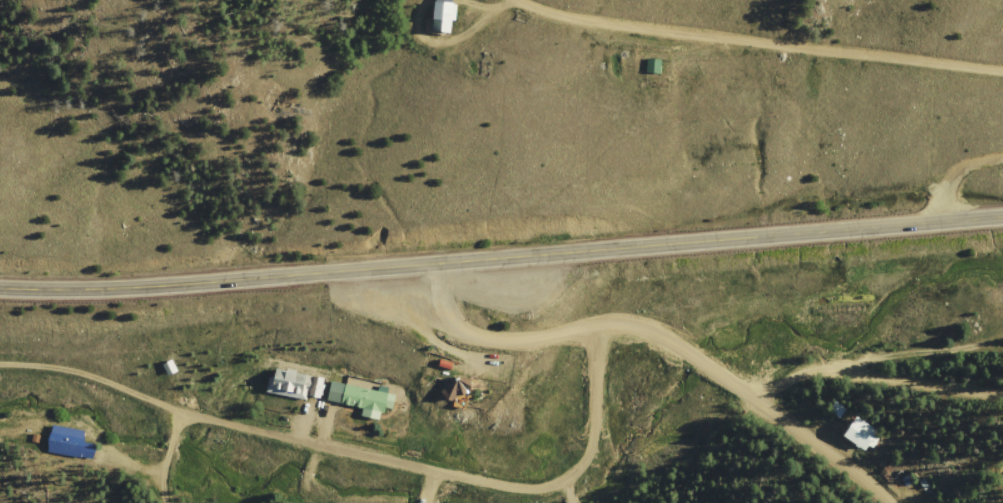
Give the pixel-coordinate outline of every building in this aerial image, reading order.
[(434,32),(452,32),(452,20),(456,20),(456,3),(453,3),(453,0),(435,0),(434,32)] [(646,71),(660,73),(662,59),(647,58),(646,71)] [(307,399),(308,394),(321,396),(324,376),(277,368),(276,376),(270,375),(267,391),(307,399)] [(470,377),(443,380),(444,396),(472,394),(470,377)] [(382,419),(384,406),(394,408),(396,393),(332,380),(328,400),(363,407),(362,415),(382,419)] [(880,431),(854,417),(844,437),(870,450),(880,431)] [(86,430),(53,423),(47,450),(92,460),(96,443),(84,440),(86,430)]
